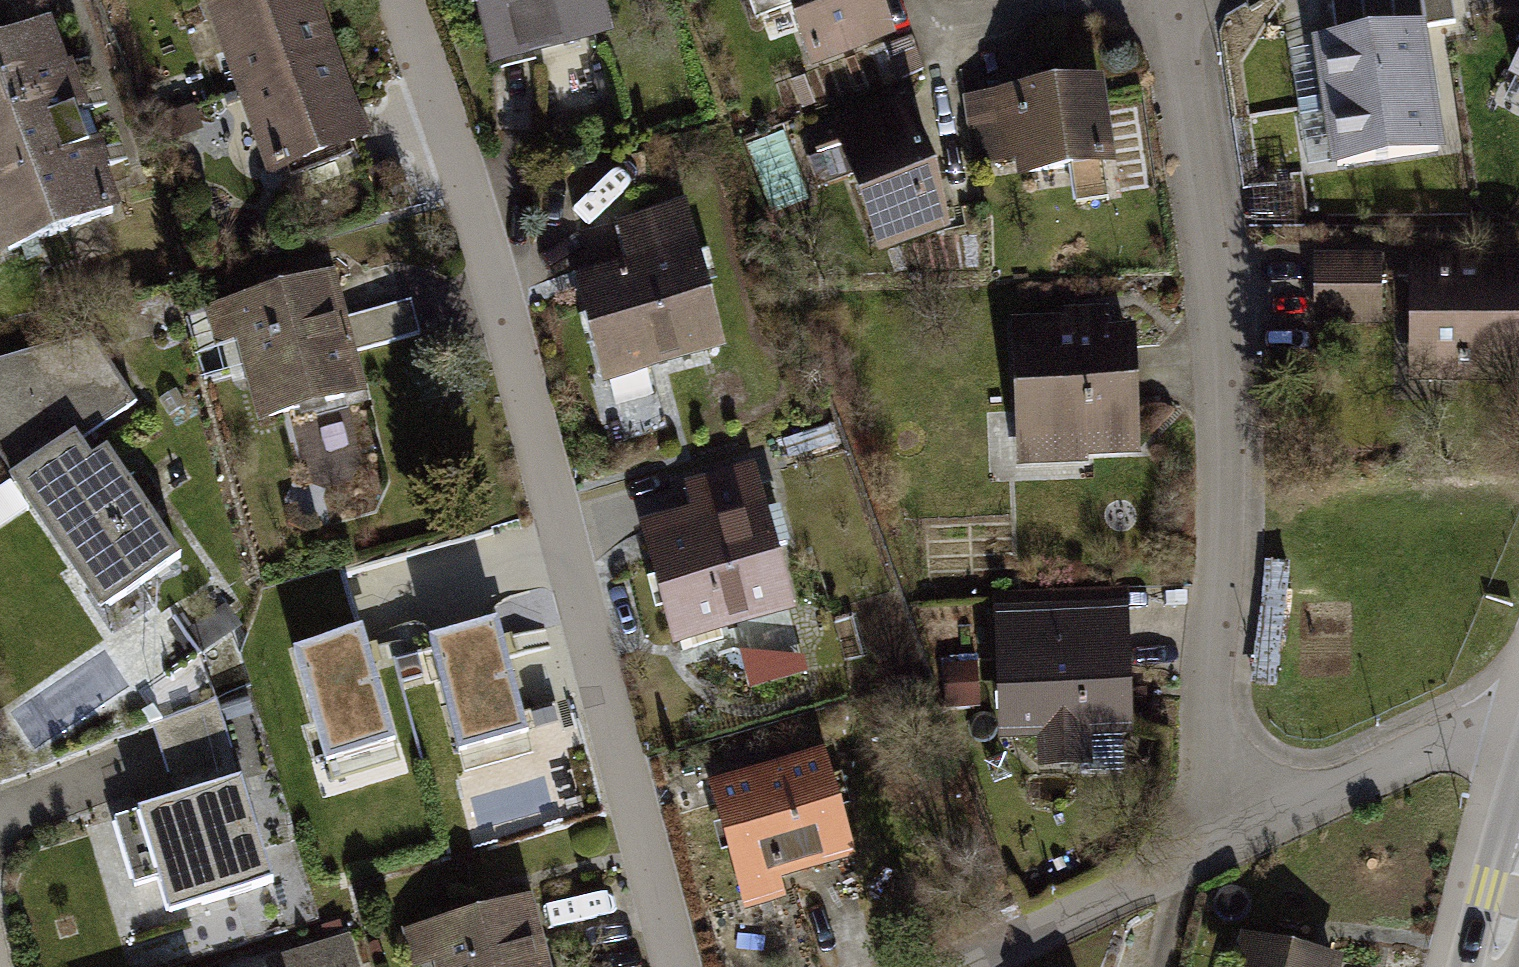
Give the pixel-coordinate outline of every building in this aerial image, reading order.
[(338,53),(317,0),(205,0),(237,92),(338,53)] [(491,70),(612,38),(602,0),(472,0),(491,70)] [(755,16),(787,4),(812,67),(895,35),(881,0),(749,0),(755,16)] [(1455,23),(1452,0),(1334,0),(1340,39),(1427,27),(1455,23)] [(0,41),(0,116),(75,89),(50,23),(0,41)] [(1434,77),(1427,27),(1340,39),(1316,42),(1332,164),(1443,150),(1436,98),(1434,77)] [(911,40),(887,48),(898,80),(922,72),(911,40)] [(338,53),(237,92),(270,178),(371,140),(338,53)] [(1510,81),(1518,85),(1518,62),(1510,81)] [(1118,165),(1103,75),(1042,85),(964,98),(977,173),(1014,167),(1016,179),(1069,170),(1075,207),(1110,202),(1104,167),(1118,165)] [(75,89),(0,116),(0,184),(98,148),(75,89)] [(832,127),(813,134),(820,152),(841,144),(881,255),(954,228),(933,171),(906,96),(830,124),(832,127)] [(98,148),(0,184),(0,254),(120,210),(98,148)] [(617,221),(628,261),(573,275),(603,384),(722,351),(682,204),(617,221)] [(1384,254),(1317,254),(1317,330),(1385,329),(1384,254)] [(1458,265),(1411,265),(1413,382),(1518,380),(1518,264),(1458,265)] [(332,273),(206,305),(217,347),(235,342),(256,422),(363,394),(353,352),(344,319),(332,273)] [(410,302),(344,319),(353,352),(419,334),(410,302)] [(1064,318),(1013,320),(1019,469),(1085,467),(1085,457),(1141,455),(1137,329),(1109,330),(1109,307),(1063,309),(1064,318)] [(12,480),(6,482),(98,618),(179,564),(103,452),(88,462),(75,443),(135,403),(89,335),(0,358),(0,463),(12,480)] [(693,508),(641,522),(674,645),(787,615),(748,469),(687,485),(693,508)] [(1128,592),(997,594),(1000,743),(1036,743),(1036,773),(1091,771),(1091,741),(1131,741),(1128,592)] [(188,635),(204,658),(243,632),(227,608),(188,635)] [(498,625),(424,645),(455,757),(459,756),(464,776),(532,757),(527,739),(528,738),(507,660),(498,625)] [(371,661),(363,632),(292,653),(326,767),(330,766),(334,782),(395,764),(391,748),(396,747),(371,661)] [(216,700),(156,723),(178,801),(201,794),(241,783),(216,700)] [(822,751),(709,784),(746,912),(784,900),(779,884),(855,861),(822,751)] [(178,801),(138,813),(169,918),(273,888),(241,783),(201,794),(178,801)] [(405,933),(413,965),(435,959),(437,966),(547,966),(529,900),(405,933)] [(267,966),(356,966),(347,936),(265,960),(267,966)] [(1242,936),(1234,966),(1341,966),(1342,960),(1290,947),(1242,936)]
